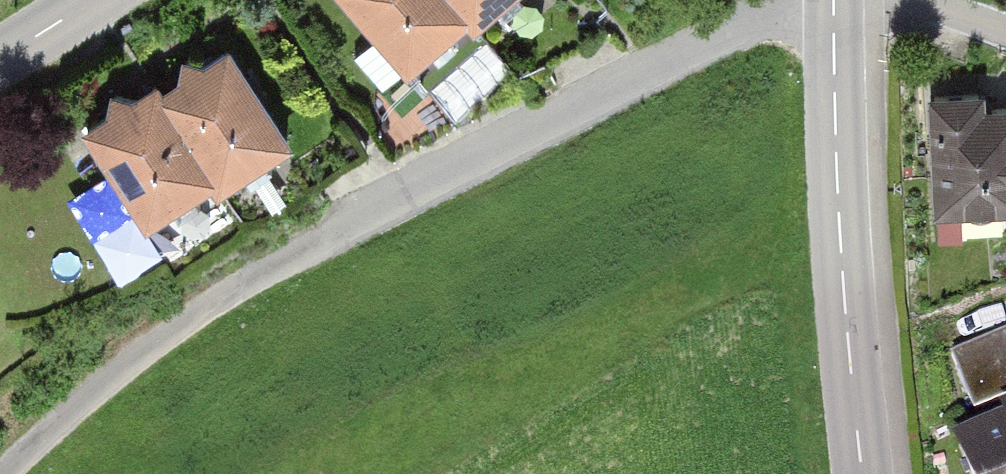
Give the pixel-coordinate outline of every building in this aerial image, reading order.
[(409,70),(474,14),(462,0),(348,0),(409,70)] [(481,21),(505,0),(462,0),(481,21)] [(237,196),(307,152),(242,49),(172,93),(237,196)] [(935,87),(943,218),(1005,214),(1005,108),(995,109),(993,83),(935,87)] [(167,85),(94,131),(159,233),(232,187),(172,93),(167,85)] [(964,473),(1005,473),(1005,448),(961,465),(964,473)]
